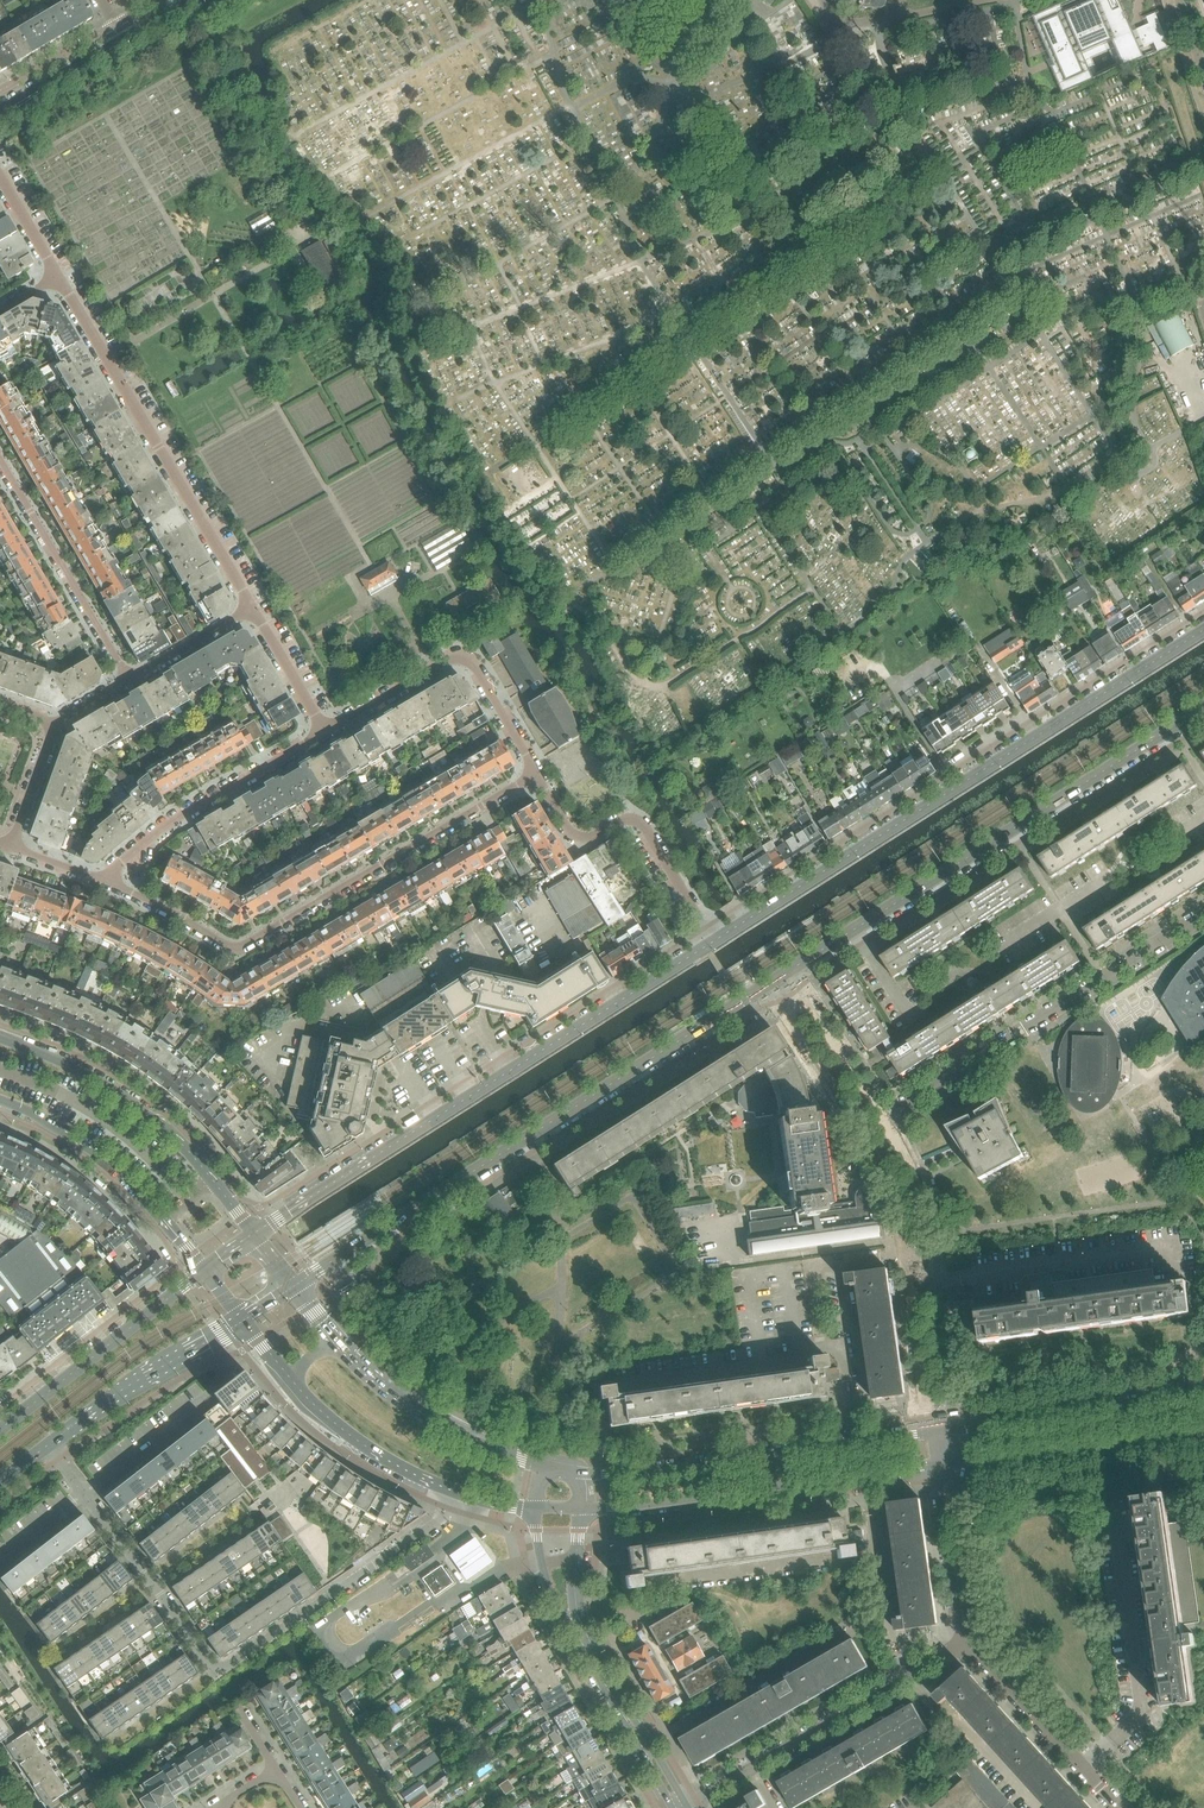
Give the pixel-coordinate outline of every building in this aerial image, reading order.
[(83,0),(61,0),(63,3),(48,12),(62,36),(91,19),(92,15),(83,0)] [(833,1),(846,2),(846,1),(861,2),(860,9),(865,9),(865,8),(879,8),(881,8),(883,7),(884,5),(885,2),(885,0),(833,0),(833,1)] [(1032,17),(1053,66),(1050,67),(1061,93),(1098,78),(1098,77),(1093,79),(1082,54),(1112,41),(1123,66),(1119,68),(1119,69),(1147,57),(1146,56),(1144,57),(1140,49),(1156,42),(1166,38),(1158,21),(1133,32),(1119,0),(1094,0),(1095,0),(1065,13),(1061,5),(1066,3),(1066,2),(1032,17)] [(32,54),(62,36),(48,12),(18,30),(32,54)] [(32,54),(18,30),(0,40),(0,71),(1,72),(32,54)] [(921,122),(925,109),(915,106),(911,119),(921,122)] [(16,234),(0,208),(0,243),(7,239),(16,234)] [(275,226),(268,213),(249,224),(257,237),(275,226)] [(34,265),(16,234),(7,239),(0,243),(0,266),(8,280),(34,265)] [(330,239),(323,243),(331,256),(338,252),(330,239)] [(344,283),(331,259),(321,242),(302,252),(325,293),(344,283)] [(1188,272),(1190,266),(1184,264),(1182,270),(1188,272)] [(46,305),(33,301),(0,320),(0,326),(11,345),(19,340),(17,337),(25,333),(32,335),(33,331),(39,333),(46,305)] [(57,328),(67,322),(59,308),(46,305),(39,333),(44,334),(43,338),(50,340),(57,328)] [(1177,313),(1154,325),(1171,357),(1194,344),(1177,313)] [(79,343),(67,322),(57,328),(50,340),(54,346),(52,348),(57,356),(79,343)] [(0,326),(0,362),(4,367),(8,365),(2,355),(7,352),(6,350),(12,346),(11,345),(0,326)] [(362,352),(372,346),(369,340),(359,347),(362,352)] [(99,379),(95,371),(85,355),(86,354),(81,346),(79,343),(57,356),(54,358),(60,368),(57,369),(68,388),(71,387),(75,393),(99,379)] [(34,363),(37,362),(38,361),(31,359),(28,373),(32,370),(34,363)] [(48,385),(39,370),(36,372),(35,375),(43,388),(48,385)] [(118,412),(114,404),(99,379),(75,393),(79,399),(76,401),(88,421),(91,419),(94,426),(118,412)] [(17,402),(20,400),(14,390),(11,392),(7,385),(0,390),(0,421),(21,409),(17,402)] [(59,403),(50,389),(45,392),(53,407),(59,403)] [(67,418),(59,403),(53,407),(62,421),(67,418)] [(31,426),(34,424),(28,414),(25,416),(21,409),(0,421),(0,424),(3,430),(5,429),(10,437),(8,438),(13,445),(35,432),(31,426)] [(137,444),(133,436),(118,412),(94,426),(98,432),(95,434),(107,454),(110,452),(113,458),(137,444)] [(78,436),(69,421),(64,424),(73,439),(78,436)] [(49,456),(45,450),(48,448),(42,438),(39,440),(35,432),(13,445),(17,453),(19,452),(23,460),(22,461),(26,469),(49,456)] [(66,433),(59,436),(65,447),(68,445),(72,443),(66,433)] [(84,447),(78,436),(73,439),(79,450),(84,447)] [(156,477),(152,469),(137,444),(113,458),(117,464),(114,466),(126,486),(129,485),(132,491),(156,477)] [(980,456),(973,447),(962,454),(969,464),(980,456)] [(93,457),(90,451),(83,456),(86,462),(93,457)] [(63,480),(59,473),(62,471),(56,462),(53,464),(49,456),(26,469),(31,477),(33,476),(37,484),(36,485),(40,493),(63,480)] [(82,476),(79,471),(72,475),(75,480),(82,476)] [(175,509),(171,501),(156,477),(132,491),(136,497),(133,499),(145,519),(148,517),(151,523),(175,509)] [(77,503),(73,496),(76,495),(70,485),(67,487),(63,480),(40,493),(45,500),(47,499),(51,507),(49,508),(54,516),(77,503)] [(124,514),(116,501),(109,505),(116,519),(124,514)] [(90,526),(87,520),(90,518),(84,509),(81,511),(77,503),(54,516),(59,524),(60,523),(65,531),(63,532),(68,539),(90,526)] [(10,521),(8,522),(4,514),(5,513),(1,505),(0,506),(0,537),(14,528),(10,521)] [(194,541),(190,534),(175,509),(151,523),(155,530),(152,531),(164,552),(167,550),(170,556),(183,548),(194,541)] [(131,526),(127,519),(121,522),(126,530),(131,526)] [(474,549),(459,523),(421,545),(437,571),(474,549)] [(104,550),(101,544),(104,543),(98,533),(95,534),(90,526),(68,539),(72,548),(74,547),(79,555),(77,556),(82,564),(104,550)] [(23,544),(22,545),(17,537),(19,536),(14,528),(0,537),(0,560),(2,559),(5,565),(28,551),(23,544)] [(1174,528),(1155,540),(1160,549),(1170,542),(1179,536),(1174,528)] [(143,548),(134,532),(129,536),(138,551),(143,548)] [(214,574),(209,565),(209,566),(194,541),(183,548),(170,556),(174,562),(171,564),(177,574),(183,584),(186,582),(189,588),(214,574)] [(1177,554),(1170,542),(1160,549),(1161,550),(1167,559),(1168,560),(1177,554)] [(118,573),(115,568),(118,566),(112,556),(109,558),(104,550),(82,564),(86,571),(88,570),(92,578),(91,579),(95,587),(118,573)] [(1167,559),(1161,550),(1151,557),(1157,565),(1167,559)] [(41,574),(37,567),(35,568),(31,560),(32,559),(28,551),(5,565),(9,572),(6,573),(13,585),(15,583),(18,588),(41,574)] [(154,565),(145,551),(140,554),(148,569),(154,565)] [(398,580),(395,575),(396,574),(389,562),(359,579),(367,592),(368,591),(371,596),(398,580)] [(1138,572),(1147,566),(1148,566),(1145,562),(1135,568),(1138,572)] [(162,580),(154,565),(148,569),(157,583),(162,580)] [(150,577),(145,569),(140,572),(145,580),(150,577)] [(131,589),(134,587),(129,579),(127,581),(122,573),(119,575),(118,573),(95,587),(100,595),(102,594),(106,602),(131,588),(131,589)] [(1180,617),(1168,598),(1152,573),(1146,577),(1156,593),(1160,599),(1159,600),(1162,605),(1154,609),(1165,626),(1180,617)] [(55,598),(50,590),(49,591),(44,583),(46,582),(41,574),(18,588),(23,596),(20,597),(26,607),(29,605),(32,611),(55,598)] [(226,612),(228,605),(224,598),(226,597),(217,582),(217,580),(214,574),(189,588),(192,593),(191,594),(198,608),(208,624),(220,617),(219,616),(226,612)] [(1093,590),(1090,585),(1084,576),(1077,580),(1084,590),(1090,600),(1098,596),(1094,589),(1093,590)] [(1195,581),(1192,583),(1187,576),(1181,580),(1182,582),(1186,587),(1185,587),(1197,606),(1203,602),(1203,595),(1195,581)] [(1195,581),(1203,595),(1203,576),(1195,581)] [(504,604),(490,578),(445,604),(452,616),(478,602),(485,615),(504,604)] [(173,598),(164,583),(159,587),(168,602),(173,598)] [(1197,606),(1185,587),(1181,590),(1179,587),(1172,591),(1186,613),(1197,606)] [(149,619),(140,604),(131,589),(131,588),(106,602),(105,603),(123,634),(149,619)] [(1071,611),(1090,600),(1084,590),(1065,602),(1071,611)] [(144,601),(152,596),(149,591),(141,596),(144,601)] [(68,621),(64,613),(62,614),(58,606),(59,605),(55,598),(32,611),(36,618),(33,619),(39,629),(42,627),(45,634),(68,621)] [(179,608),(173,598),(168,602),(176,615),(181,612),(178,608),(179,608)] [(1139,606),(1134,599),(1129,602),(1134,609),(1139,606)] [(1165,626),(1154,609),(1151,605),(1141,611),(1136,614),(1150,636),(1165,626)] [(1150,636),(1136,614),(1131,606),(1105,622),(1108,627),(1110,628),(1111,628),(1126,651),(1150,636)] [(1067,616),(1062,607),(1057,610),(1063,618),(1067,616)] [(1057,618),(1051,609),(1045,613),(1051,622),(1057,618)] [(484,619),(480,611),(479,610),(471,615),(475,624),(484,619)] [(13,621),(9,615),(3,618),(7,625),(13,621)] [(193,633),(183,617),(183,616),(178,619),(188,636),(193,633)] [(140,664),(169,647),(161,633),(158,635),(149,619),(123,634),(140,664)] [(78,637),(70,623),(68,621),(45,634),(44,635),(50,646),(52,645),(54,649),(57,649),(65,644),(78,637)] [(177,623),(173,625),(172,627),(180,640),(185,637),(178,623),(177,623)] [(19,639),(10,624),(7,626),(13,637),(19,639)] [(1053,624),(1045,630),(1051,638),(1055,635),(1058,633),(1059,632),(1058,632),(1055,626),(1053,624)] [(245,654),(257,647),(253,640),(252,639),(252,640),(249,635),(246,634),(246,633),(242,632),(241,633),(239,632),(234,635),(233,635),(232,634),(202,652),(214,672),(227,664),(241,665),(245,654)] [(550,691),(543,680),(516,633),(499,643),(493,632),(480,640),(491,658),(499,654),(528,703),(527,704),(530,713),(539,728),(558,749),(579,737),(570,710),(561,695),(555,688),(550,691)] [(1123,654),(1108,632),(1091,643),(1105,665),(1123,654)] [(996,664),(1026,645),(1019,635),(990,654),(996,664)] [(69,651),(82,643),(78,637),(65,644),(69,651)] [(973,649),(970,645),(966,641),(962,643),(969,652),(973,649)] [(253,701),(280,685),(257,647),(245,654),(241,665),(250,681),(246,683),(241,686),(247,695),(249,694),(253,701)] [(1103,666),(1092,647),(1086,651),(1087,652),(1084,654),(1095,671),(1103,666)] [(1070,668),(1065,661),(1057,648),(1046,655),(1042,649),(1040,649),(1037,650),(1036,653),(1038,656),(1036,657),(1038,659),(1052,680),(1062,674),(1061,674),(1070,668)] [(209,680),(215,676),(216,676),(214,672),(202,652),(170,671),(170,672),(183,693),(186,698),(211,683),(209,680)] [(1095,671),(1084,654),(1083,652),(1074,658),(1075,660),(1087,677),(1095,671)] [(100,675),(91,660),(88,654),(83,658),(86,663),(72,671),(84,691),(98,683),(100,675)] [(10,659),(0,655),(0,687),(10,659)] [(969,667),(963,657),(958,660),(964,669),(969,667)] [(43,671),(10,659),(0,687),(33,699),(43,671)] [(1087,677),(1075,660),(1072,662),(1069,659),(1065,661),(1070,668),(1079,682),(1087,677)] [(1037,684),(1031,675),(1026,678),(1020,670),(1022,669),(1017,662),(1005,670),(1007,673),(1003,676),(1006,679),(1022,703),(1030,698),(1028,695),(1032,693),(1029,689),(1037,684)] [(952,677),(946,668),(938,673),(944,682),(952,677)] [(65,702),(53,681),(55,675),(43,671),(33,699),(53,707),(53,706),(56,707),(65,702)] [(84,691),(72,671),(61,677),(55,675),(53,681),(65,702),(84,691)] [(153,717),(183,699),(186,698),(183,693),(170,672),(163,676),(165,678),(148,688),(146,686),(138,691),(153,717)] [(1058,695),(1049,681),(1042,672),(1036,676),(1041,684),(1042,689),(1041,689),(1035,693),(1043,705),(1058,695)] [(476,700),(464,680),(463,681),(461,677),(457,676),(453,679),(452,677),(449,679),(432,689),(431,687),(423,692),(431,706),(425,709),(433,723),(464,704),(466,706),(476,700)] [(932,690),(926,681),(918,687),(924,696),(932,690)] [(1011,709),(993,682),(983,688),(999,713),(1002,711),(1004,714),(1011,709)] [(1043,705),(1035,693),(1041,689),(1037,684),(1029,689),(1032,693),(1028,695),(1030,698),(1022,703),(1029,714),(1043,705)] [(297,716),(297,715),(280,685),(253,701),(262,716),(271,732),(297,716)] [(999,713),(983,688),(972,695),(990,723),(997,718),(995,715),(999,713)] [(121,736),(153,717),(138,691),(130,695),(132,697),(115,707),(113,705),(106,709),(121,736)] [(433,723),(425,709),(431,706),(423,692),(411,699),(412,700),(396,710),(392,712),(391,711),(384,715),(385,717),(400,742),(433,723)] [(894,706),(885,692),(875,698),(879,706),(884,712),(894,706)] [(912,704),(906,694),(902,697),(908,706),(912,704)] [(990,723),(972,695),(962,702),(979,726),(982,724),(984,727),(990,723)] [(235,711),(226,696),(223,706),(228,715),(235,711)] [(879,706),(875,698),(865,704),(869,712),(871,713),(873,711),(873,710),(879,706)] [(979,726),(962,702),(952,708),(970,736),(977,731),(975,729),(979,726)] [(869,712),(865,704),(855,711),(859,718),(869,712)] [(970,736),(952,708),(942,715),(958,740),(962,737),(963,740),(970,736)] [(121,736),(106,709),(75,727),(74,728),(77,732),(90,754),(121,736)] [(859,718),(855,711),(853,709),(843,716),(844,717),(848,724),(849,726),(857,721),(860,720),(859,718)] [(464,726),(460,720),(461,719),(457,713),(454,714),(458,721),(455,723),(459,729),(464,726)] [(475,729),(488,721),(484,714),(471,722),(472,723),(475,729)] [(958,740),(942,715),(932,722),(950,749),(956,745),(955,742),(958,740)] [(400,742),(385,717),(375,723),(374,721),(367,725),(382,751),(387,748),(388,750),(399,744),(398,743),(400,742)] [(246,745),(239,733),(233,722),(212,735),(225,757),(227,756),(229,756),(232,754),(233,753),(238,750),(240,750),(243,748),(243,747),(246,745)] [(950,749),(932,722),(921,729),(937,753),(941,751),(943,753),(950,749)] [(225,757),(212,735),(205,725),(203,726),(209,736),(191,747),(203,770),(206,768),(208,769),(211,767),(211,765),(217,762),(218,763),(221,761),(222,759),(225,757)] [(382,751),(367,725),(361,729),(362,730),(343,741),(342,739),(336,743),(351,769),(358,765),(359,767),(376,757),(375,755),(382,751)] [(185,736),(192,732),(189,727),(182,732),(185,736)] [(836,733),(832,727),(823,733),(827,738),(836,733)] [(487,740),(484,734),(485,733),(482,728),(477,731),(483,742),(487,740)] [(252,741),(245,729),(239,733),(246,745),(252,741)] [(483,742),(477,731),(470,735),(473,740),(478,737),(481,743),(483,742)] [(84,782),(90,766),(86,765),(90,754),(77,732),(67,738),(55,772),(84,782)] [(512,762),(498,738),(489,743),(490,744),(485,747),(486,748),(501,773),(513,766),(512,762)] [(818,753),(810,739),(801,745),(810,758),(818,753)] [(151,749),(148,744),(146,740),(142,742),(148,751),(151,749)] [(351,769),(336,743),(329,747),(330,749),(312,759),(311,758),(305,761),(320,787),(327,783),(328,785),(347,774),(346,772),(351,769)] [(203,770),(191,747),(183,752),(170,760),(182,782),(185,781),(186,781),(190,779),(190,778),(195,775),(197,775),(200,773),(201,771),(203,770)] [(501,773),(486,748),(467,760),(481,785),(487,781),(487,780),(496,775),(496,776),(501,773)] [(788,767),(804,757),(799,748),(782,758),(788,767)] [(937,772),(922,748),(911,754),(910,755),(912,757),(926,779),(937,772)] [(442,759),(447,756),(444,750),(436,755),(442,765),(445,764),(442,759)] [(149,758),(145,752),(138,756),(142,762),(149,758)] [(422,758),(419,754),(412,758),(415,763),(422,758)] [(442,765),(436,755),(428,760),(431,765),(436,762),(439,767),(442,765)] [(926,779),(912,757),(908,759),(908,758),(901,763),(904,769),(915,786),(926,779)] [(768,765),(767,765),(773,775),(775,778),(778,777),(776,774),(785,769),(780,761),(779,759),(771,764),(768,765)] [(182,782),(170,760),(148,773),(150,775),(162,795),(169,791),(169,790),(174,787),(176,787),(179,785),(179,784),(182,782)] [(481,785),(467,760),(445,772),(460,797),(466,794),(465,792),(475,787),(475,788),(481,785)] [(915,786),(904,769),(898,772),(890,760),(886,763),(890,768),(889,769),(904,792),(915,786)] [(320,787),(305,761),(298,765),(299,767),(290,772),(280,778),(279,776),(273,780),(289,805),(294,802),(295,804),(315,793),(314,790),(320,787)] [(407,769),(404,764),(395,769),(398,774),(407,769)] [(773,775),(767,765),(758,771),(759,772),(757,773),(760,779),(762,778),(764,781),(773,775)] [(1198,786),(1184,765),(1151,786),(1164,807),(1198,786)] [(904,792),(889,769),(879,775),(894,799),(904,792)] [(118,776),(109,770),(105,775),(114,781),(118,776)] [(72,816),(77,801),(82,803),(82,804),(88,806),(90,800),(84,798),(85,797),(80,795),(84,782),(55,772),(42,805),(72,816)] [(460,797),(445,772),(425,784),(439,809),(445,806),(444,805),(454,799),(454,800),(460,797)] [(894,799),(879,775),(877,772),(866,779),(883,806),(894,799)] [(755,774),(749,778),(756,790),(763,786),(755,774)] [(161,800),(159,797),(162,795),(150,775),(139,783),(141,786),(129,795),(132,798),(149,820),(155,815),(155,812),(153,809),(160,803),(161,800)] [(871,814),(883,806),(866,779),(863,781),(868,791),(860,796),(871,814)] [(289,805),(273,780),(265,785),(266,786),(250,795),(249,794),(242,798),(257,825),(289,806),(289,805)] [(745,780),(739,784),(743,791),(749,787),(745,780)] [(717,792),(711,783),(702,789),(708,798),(717,792)] [(350,792),(345,784),(340,786),(345,795),(350,792)] [(439,809),(425,784),(402,798),(416,823),(423,819),(422,818),(432,812),(433,813),(439,809)] [(737,785),(729,790),(734,797),(742,793),(737,785)] [(345,795),(340,786),(336,789),(341,798),(345,795)] [(871,814),(860,796),(853,786),(844,792),(843,793),(859,821),(871,814)] [(1164,807),(1151,786),(1117,807),(1130,829),(1164,807)] [(380,795),(376,789),(369,792),(373,799),(380,795)] [(734,798),(728,789),(722,793),(727,802),(734,798)] [(373,800),(369,793),(362,797),(366,804),(373,800)] [(859,821),(843,793),(830,801),(837,811),(836,811),(847,829),(859,821)] [(724,810),(716,797),(709,801),(710,802),(712,806),(717,814),(724,810)] [(149,820),(132,798),(112,814),(113,815),(130,835),(149,820)] [(257,825),(242,798),(234,803),(235,804),(221,812),(220,811),(213,815),(227,840),(233,837),(234,839),(257,825)] [(416,823),(402,798),(379,811),(394,836),(400,832),(400,831),(406,827),(410,825),(410,826),(416,823)] [(317,808),(312,801),(308,803),(312,811),(317,808)] [(554,833),(543,816),(536,802),(512,816),(530,847),(554,833)] [(710,802),(700,808),(707,818),(708,819),(717,814),(712,806),(710,802)] [(64,840),(66,833),(72,816),(42,805),(36,822),(32,835),(32,836),(40,839),(39,843),(59,851),(64,840)] [(1091,854),(1117,837),(1130,829),(1117,807),(1078,832),(1091,854)] [(700,808),(689,816),(694,824),(707,818),(700,808)] [(319,823),(312,811),(307,814),(311,821),(309,822),(311,827),(319,823)] [(394,836),(379,811),(357,824),(372,849),(378,845),(377,844),(387,838),(388,839),(394,836)] [(847,829),(836,811),(819,822),(830,839),(833,838),(847,829)] [(826,842),(808,813),(799,818),(803,826),(816,848),(826,842)] [(130,835),(113,815),(97,828),(99,831),(91,837),(94,841),(91,844),(102,858),(130,835)] [(227,840),(213,815),(205,820),(206,821),(197,826),(211,850),(227,840)] [(341,831),(332,817),(325,821),(333,836),(341,831)] [(372,849),(357,824),(334,838),(349,862),(356,858),(355,857),(364,852),(365,853),(372,849)] [(816,848),(803,826),(801,828),(801,827),(793,832),(807,854),(816,848)] [(506,840),(506,839),(499,827),(491,831),(498,845),(501,843),(505,840),(506,840)] [(208,851),(194,828),(188,831),(202,855),(208,851)] [(311,836),(308,830),(302,833),(305,839),(311,836)] [(498,845),(491,831),(490,831),(469,843),(484,868),(504,856),(498,845)] [(807,854),(793,832),(784,838),(784,839),(797,860),(807,854)] [(1052,879),(1091,854),(1078,832),(1038,858),(1045,868),(1042,869),(1044,871),(1046,870),(1052,879)] [(572,864),(564,851),(554,833),(530,847),(548,877),(569,865),(572,864)] [(508,844),(520,836),(519,834),(515,836),(513,834),(506,839),(506,840),(505,840),(507,843),(508,844)] [(520,836),(508,844),(509,846),(521,839),(520,836)] [(83,859),(87,847),(85,846),(85,839),(81,838),(81,843),(75,857),(83,859)] [(349,862),(334,838),(312,851),(326,875),(333,871),(333,870),(341,865),(342,866),(349,862)] [(605,872),(625,859),(612,838),(605,842),(576,861),(572,864),(568,866),(574,875),(604,922),(606,925),(607,927),(619,920),(622,918),(624,916),(610,893),(608,894),(601,883),(609,878),(605,872)] [(797,860),(784,839),(781,840),(784,844),(777,848),(788,866),(797,860)] [(788,866),(777,848),(772,841),(763,847),(779,872),(788,866)] [(291,848),(287,842),(282,846),(285,851),(291,848)] [(483,870),(482,868),(484,868),(469,843),(439,860),(452,882),(451,883),(453,887),(467,879),(471,886),(476,883),(472,876),(483,870)] [(102,858),(91,844),(87,847),(83,859),(93,863),(96,862),(102,858)] [(779,872),(763,847),(754,854),(769,878),(779,872)] [(195,848),(189,860),(196,863),(200,856),(196,849),(195,848)] [(326,875),(312,851),(291,863),(306,887),(312,884),(312,883),(319,878),(320,879),(326,875)] [(759,884),(744,859),(740,852),(736,854),(741,862),(736,865),(750,889),(759,884)] [(269,853),(262,857),(266,864),(273,860),(269,853)] [(769,878),(754,854),(754,853),(744,859),(759,884),(769,878)] [(1190,862),(1203,883),(1203,853),(1190,862)] [(183,892),(195,871),(183,864),(181,863),(183,860),(177,857),(173,855),(172,858),(170,857),(166,865),(168,866),(161,880),(162,880),(161,881),(168,884),(168,883),(176,887),(176,888),(183,892)] [(200,856),(196,863),(200,865),(204,858),(200,856)] [(437,891),(451,883),(452,882),(439,860),(409,878),(425,906),(438,898),(441,904),(443,903),(445,906),(452,902),(447,892),(440,896),(437,891)] [(537,866),(534,860),(525,865),(528,871),(537,866)] [(1203,883),(1190,862),(1151,887),(1164,908),(1203,883)] [(306,887),(291,863),(271,875),(285,899),(292,896),(291,895),(299,890),(300,891),(306,887)] [(750,889),(736,865),(728,870),(724,863),(721,865),(727,875),(740,896),(750,889)] [(19,871),(0,865),(0,896),(8,899),(9,899),(16,878),(19,871)] [(1001,911),(1035,890),(1021,868),(1007,877),(1005,875),(1002,877),(1001,877),(999,878),(1001,881),(987,890),(1001,911)] [(203,904),(216,882),(195,871),(183,892),(189,896),(189,895),(197,899),(197,900),(203,904)] [(285,899),(271,875),(251,887),(253,890),(252,891),(265,912),(271,908),(271,907),(273,905),(278,902),(279,903),(285,899)] [(574,875),(545,892),(573,940),(604,922),(574,875)] [(32,916),(42,887),(16,878),(9,899),(8,899),(7,903),(7,904),(5,909),(12,912),(13,909),(14,909),(32,916)] [(425,906),(409,878),(378,896),(391,918),(392,917),(402,911),(405,917),(407,916),(408,917),(411,922),(416,919),(413,913),(425,906)] [(225,918),(237,897),(225,890),(226,888),(216,882),(203,904),(209,907),(210,907),(219,912),(218,913),(225,918)] [(522,891),(518,884),(511,888),(515,895),(522,891)] [(58,924),(68,897),(42,887),(32,916),(57,925),(58,924)] [(1164,908),(1151,887),(1117,908),(1131,929),(1164,908)] [(504,902),(497,890),(490,894),(497,906),(504,902)] [(1001,911),(987,890),(974,898),(972,896),(968,898),(966,899),(968,902),(954,911),(968,932),(1001,911)] [(265,912),(252,891),(242,897),(237,897),(225,918),(232,922),(232,921),(239,925),(258,914),(258,915),(265,912)] [(506,893),(501,896),(504,902),(510,898),(506,893)] [(379,932),(395,923),(392,917),(391,918),(378,896),(349,914),(361,935),(371,929),(375,935),(374,935),(378,941),(383,938),(379,932)] [(73,927),(82,902),(68,897),(58,924),(72,929),(73,927)] [(104,940),(114,915),(82,902),(73,927),(80,930),(79,932),(95,938),(96,936),(104,940)] [(489,912),(484,903),(478,907),(483,915),(489,912)] [(476,911),(472,904),(467,907),(471,915),(476,911)] [(1097,951),(1131,929),(1117,908),(1084,930),(1091,940),(1088,941),(1090,944),(1092,943),(1097,951)] [(934,953),(968,932),(954,911),(940,920),(939,917),(935,920),(935,919),(932,921),(934,924),(920,932),(934,953)] [(463,924),(472,918),(469,913),(460,919),(463,924)] [(346,944),(361,935),(349,914),(316,933),(329,954),(331,953),(334,957),(346,950),(349,955),(350,957),(355,954),(352,948),(349,949),(346,944)] [(539,972),(506,914),(493,923),(519,966),(524,974),(532,977),(539,972)] [(134,953),(146,930),(114,915),(104,940),(103,941),(126,952),(125,954),(132,958),(134,953)] [(654,951),(638,924),(629,930),(622,918),(619,920),(629,935),(643,958),(654,951)] [(671,941),(660,924),(657,919),(646,926),(659,948),(671,941)] [(441,932),(436,926),(432,928),(437,935),(441,932)] [(177,947),(164,939),(146,930),(134,953),(141,957),(140,959),(156,967),(154,971),(161,975),(164,969),(177,947)] [(24,936),(22,941),(30,944),(31,944),(48,950),(51,944),(51,942),(33,935),(25,932),(24,936)] [(609,932),(604,935),(607,940),(612,937),(609,932)] [(894,979),(934,953),(920,932),(901,945),(899,943),(896,945),(895,944),(893,946),(895,948),(881,957),(894,979)] [(321,959),(328,955),(329,954),(316,933),(286,950),(299,972),(306,968),(307,970),(315,965),(313,963),(321,959)] [(643,958),(629,935),(626,937),(629,941),(620,947),(631,965),(632,965),(643,958)] [(424,944),(420,937),(414,941),(419,948),(424,944)] [(631,965),(620,947),(613,937),(610,938),(617,949),(614,950),(613,948),(608,951),(607,950),(598,956),(612,978),(614,977),(614,976),(623,970),(631,965)] [(1067,971),(1081,962),(1067,941),(1033,962),(1047,984),(1060,975),(1062,978),(1066,975),(1068,974),(1067,971)] [(51,944),(48,950),(58,954),(63,956),(65,949),(51,944)] [(207,966),(194,957),(177,947),(164,969),(169,972),(168,974),(183,984),(185,982),(192,986),(193,987),(207,966)] [(292,976),(299,972),(286,950),(256,968),(269,989),(275,986),(276,988),(293,978),(292,976)] [(608,980),(599,965),(594,956),(589,950),(531,987),(469,973),(435,995),(451,1022),(475,1007),(525,1018),(531,1029),(608,980)] [(95,960),(92,967),(107,974),(114,957),(117,952),(116,952),(113,951),(111,955),(107,965),(95,960)] [(1165,999),(1179,1007),(1178,1009),(1177,1009),(1186,1023),(1181,1026),(1193,1045),(1203,1037),(1203,951),(1196,957),(1185,970),(1174,984),(1165,999)] [(451,1022),(435,995),(413,961),(360,995),(381,1029),(383,1032),(381,1033),(395,1055),(397,1054),(398,1056),(451,1022)] [(1047,984),(1033,962),(1000,984),(1014,1005),(1027,996),(1029,999),(1033,996),(1033,997),(1035,995),(1033,992),(1047,984)] [(374,967),(371,963),(365,966),(368,971),(374,967)] [(90,978),(94,970),(86,966),(83,975),(90,978)] [(231,983),(224,978),(207,966),(193,987),(197,990),(196,992),(211,1003),(211,1006),(222,1007),(222,1004),(230,1004),(231,983)] [(20,974),(0,967),(0,1005),(6,1008),(20,974)] [(261,994),(269,989),(256,968),(231,983),(230,1004),(236,1005),(236,1007),(247,1008),(248,1005),(262,996),(261,994)] [(323,972),(320,974),(320,975),(326,984),(333,979),(328,970),(323,972)] [(353,980),(361,975),(358,970),(351,975),(353,980)] [(866,999),(858,986),(849,971),(827,984),(833,993),(830,994),(833,998),(832,998),(834,1001),(837,999),(845,1012),(866,999)] [(32,1017),(46,984),(20,974),(6,1008),(13,1010),(15,1009),(25,1013),(26,1015),(32,1017)] [(58,1027),(73,994),(46,984),(32,1017),(39,1020),(41,1019),(51,1022),(51,1024),(58,1027)] [(1000,1013),(1014,1005),(1000,984),(967,1005),(980,1026),(994,1017),(995,1020),(999,1017),(1000,1018),(1002,1016),(1000,1013)] [(83,1038),(100,1006),(73,994),(58,1027),(64,1030),(66,1029),(76,1033),(77,1035),(83,1038)] [(161,1005),(165,998),(158,994),(155,1001),(161,1005)] [(891,1038),(883,1025),(866,999),(845,1012),(858,1032),(855,1033),(858,1037),(857,1037),(858,1040),(861,1038),(870,1052),(878,1047),(882,1055),(883,1054),(886,1059),(887,1058),(886,1056),(895,1050),(889,1040),(891,1038)] [(295,1011),(290,1004),(282,1009),(286,1016),(295,1011)] [(263,1014),(258,1005),(251,1009),(256,1018),(263,1014)] [(966,1035),(980,1026),(967,1005),(927,1030),(941,1051),(961,1038),(962,1040),(965,1038),(966,1039),(968,1037),(966,1035)] [(107,1051),(126,1020),(100,1006),(83,1038),(89,1041),(91,1040),(101,1045),(101,1047),(107,1051)] [(182,1019),(185,1015),(179,1010),(176,1015),(182,1019)] [(195,1029),(203,1019),(196,1014),(188,1024),(195,1029)] [(1114,1090),(1116,1042),(1117,1041),(1115,1036),(1112,1030),(1108,1026),(1103,1022),(1103,1021),(1098,1019),(1094,1018),(1091,1018),(1091,1021),(1086,1022),(1082,1024),(1078,1026),(1074,1030),(1071,1035),(1069,1038),(1066,1045),(1064,1053),(1063,1058),(1063,1059),(1060,1058),(1059,1062),(1059,1066),(1059,1070),(1063,1070),(1063,1071),(1064,1078),(1065,1086),(1067,1090),(1070,1096),(1073,1100),(1077,1105),(1078,1105),(1082,1107),(1086,1109),(1088,1109),(1088,1112),(1093,1112),(1097,1111),(1102,1108),(1105,1105),(1107,1104),(1111,1099),(1114,1093),(1115,1091),(1114,1090)] [(131,1065),(151,1036),(126,1020),(107,1051),(113,1054),(115,1054),(124,1059),(125,1061),(131,1065)] [(568,1156),(553,1166),(556,1170),(571,1195),(572,1196),(573,1196),(574,1197),(576,1197),(577,1196),(580,1194),(575,1187),(583,1181),(597,1173),(603,1169),(603,1171),(611,1166),(616,1162),(615,1161),(624,1156),(637,1147),(651,1139),(663,1131),(677,1122),(682,1119),(683,1120),(691,1114),(696,1112),(695,1111),(704,1105),(717,1096),(728,1089),(730,1088),(732,1087),(735,1085),(735,1086),(742,1082),(744,1085),(738,1092),(738,1093),(738,1103),(745,1111),(754,1113),(755,1117),(755,1118),(783,1114),(783,1113),(804,1110),(803,1106),(805,1106),(808,1106),(804,1088),(806,1085),(806,1082),(806,1079),(805,1076),(803,1074),(800,1072),(798,1072),(789,1056),(787,1057),(782,1051),(785,1049),(771,1027),(746,1043),(728,1054),(715,1063),(713,1064),(702,1071),(688,1080),(675,1088),(661,1097),(647,1106),(635,1114),(621,1122),(608,1131),(594,1139),(581,1148),(568,1156)] [(364,1129),(378,1069),(398,1056),(397,1054),(395,1055),(381,1033),(383,1032),(381,1029),(374,1034),(360,1042),(353,1041),(351,1047),(314,1038),(302,1036),(290,1087),(292,1088),(290,1097),(288,1097),(286,1107),(314,1113),(310,1131),(312,1134),(321,1148),(317,1150),(324,1160),(356,1140),(355,1138),(361,1134),(363,1128),(364,1129)] [(927,1059),(941,1051),(927,1030),(895,1050),(886,1056),(887,1058),(890,1062),(892,1061),(895,1066),(900,1074),(901,1076),(921,1063),(923,1065),(926,1063),(927,1064),(929,1062),(927,1059)] [(161,1071),(176,1053),(151,1036),(131,1065),(137,1069),(139,1068),(147,1075),(148,1077),(153,1081),(161,1071)] [(183,1050),(189,1042),(186,1040),(180,1047),(183,1050)] [(229,1051),(229,1042),(218,1048),(224,1054),(229,1051)] [(175,1098),(199,1072),(176,1053),(161,1071),(153,1081),(159,1085),(161,1085),(169,1091),(169,1093),(175,1098)] [(891,1080),(900,1074),(895,1066),(886,1072),(891,1080)] [(195,1116),(221,1092),(199,1072),(175,1098),(180,1102),(182,1102),(190,1110),(190,1112),(195,1116)] [(214,1136),(241,1113),(221,1092),(195,1116),(200,1121),(202,1121),(209,1129),(209,1131),(214,1136)] [(1024,1157),(1013,1136),(1010,1137),(1008,1133),(1012,1131),(1011,1131),(999,1099),(976,1114),(980,1121),(974,1124),(971,1116),(946,1127),(961,1149),(965,1146),(971,1158),(969,1159),(980,1180),(1024,1157)] [(823,1153),(818,1114),(812,1115),(811,1109),(804,1110),(783,1113),(783,1114),(784,1119),(778,1120),(779,1123),(784,1158),(786,1171),(788,1191),(790,1203),(791,1206),(791,1210),(797,1210),(798,1216),(825,1212),(824,1205),(830,1204),(830,1201),(823,1153)] [(232,1157),(260,1135),(241,1113),(214,1136),(219,1141),(221,1141),(228,1149),(227,1151),(232,1157)] [(18,1141),(11,1137),(9,1138),(0,1135),(0,1170),(5,1172),(18,1141)] [(278,1158),(261,1137),(260,1135),(232,1157),(236,1163),(238,1163),(245,1171),(244,1173),(249,1180),(278,1158)] [(29,1183),(45,1154),(38,1150),(36,1150),(27,1146),(26,1144),(18,1141),(5,1172),(29,1183)] [(276,1191),(308,1171),(307,1170),(306,1170),(290,1149),(278,1158),(249,1180),(254,1187),(255,1187),(260,1194),(261,1193),(265,1198),(276,1191)] [(52,1198),(71,1170),(64,1165),(62,1165),(53,1160),(52,1158),(52,1157),(45,1154),(29,1183),(30,1184),(22,1197),(29,1201),(34,1193),(31,1191),(33,1186),(52,1198)] [(181,1175),(188,1169),(184,1165),(178,1171),(181,1175)] [(73,1214),(94,1188),(88,1183),(86,1183),(78,1176),(77,1174),(71,1170),(52,1198),(73,1214)] [(519,1203),(514,1194),(536,1180),(531,1172),(478,1206),(483,1214),(481,1216),(485,1222),(487,1220),(496,1234),(526,1214),(522,1207),(515,1212),(512,1208),(519,1203)] [(91,1233),(117,1208),(111,1202),(109,1202),(101,1195),(101,1193),(100,1193),(94,1188),(73,1214),(91,1233)] [(882,1237),(880,1222),(875,1223),(871,1198),(871,1195),(869,1192),(867,1190),(866,1190),(864,1189),(861,1188),(858,1190),(856,1192),(854,1195),(854,1198),(854,1201),(852,1201),(830,1204),(824,1205),(825,1212),(798,1216),(748,1223),(749,1230),(750,1233),(752,1250),(753,1255),(775,1252),(798,1249),(877,1238),(882,1237)] [(711,1214),(709,1204),(674,1209),(675,1219),(711,1214)] [(136,1230),(132,1225),(131,1224),(129,1224),(122,1216),(122,1214),(117,1208),(91,1233),(102,1244),(98,1247),(98,1253),(103,1259),(110,1253),(109,1252),(136,1230)] [(88,1313),(88,1312),(104,1300),(100,1295),(87,1278),(85,1275),(72,1285),(65,1276),(78,1267),(76,1265),(69,1257),(61,1249),(54,1243),(51,1240),(42,1234),(37,1231),(36,1232),(0,1211),(0,1233),(20,1245),(0,1260),(0,1303),(11,1318),(25,1308),(31,1316),(18,1327),(21,1331),(38,1351),(53,1339),(54,1339),(60,1334),(67,1329),(88,1313)] [(69,1231),(73,1227),(68,1222),(64,1227),(69,1231)] [(154,1253),(149,1247),(147,1247),(141,1238),(141,1236),(136,1230),(109,1252),(110,1253),(126,1275),(154,1253)] [(80,1260),(80,1253),(76,1249),(69,1257),(76,1265),(80,1260)] [(134,1292),(165,1267),(160,1260),(155,1253),(154,1253),(126,1275),(123,1278),(130,1287),(134,1292)] [(904,1394),(892,1311),(886,1270),(888,1270),(888,1269),(846,1275),(848,1286),(853,1285),(853,1287),(858,1286),(873,1400),(906,1395),(905,1394),(904,1394)] [(1191,1314),(1187,1288),(1186,1282),(1155,1286),(1153,1269),(1052,1284),(1049,1284),(1048,1283),(1047,1282),(1045,1283),(1044,1284),(1044,1285),(1032,1287),(1033,1295),(1031,1295),(1032,1303),(978,1311),(982,1343),(1039,1335),(1038,1332),(1046,1330),(1047,1334),(1191,1314)] [(354,1282),(338,1291),(340,1294),(345,1302),(361,1292),(356,1284),(354,1282)] [(119,1303),(116,1299),(108,1289),(100,1295),(104,1300),(111,1309),(119,1303)] [(38,1351),(21,1331),(14,1337),(13,1336),(3,1343),(16,1369),(19,1367),(19,1368),(21,1366),(23,1366),(25,1364),(26,1363),(32,1358),(34,1358),(36,1356),(36,1354),(38,1353),(37,1352),(38,1351)] [(3,1343),(0,1345),(0,1371),(5,1378),(16,1369),(3,1343)] [(825,1397),(823,1384),(822,1381),(839,1379),(838,1368),(829,1370),(828,1367),(827,1368),(825,1355),(809,1358),(810,1367),(615,1394),(614,1385),(598,1387),(600,1400),(598,1400),(599,1405),(600,1412),(600,1413),(601,1413),(608,1412),(610,1427),(825,1397)] [(352,1564),(427,1512),(401,1500),(394,1497),(376,1487),(369,1483),(352,1472),(336,1461),(329,1456),(330,1456),(320,1448),(317,1447),(308,1439),(294,1426),(280,1413),(267,1398),(255,1383),(245,1370),(213,1395),(219,1403),(229,1415),(213,1427),(218,1434),(230,1449),(220,1457),(232,1472),(245,1489),(258,1480),(259,1481),(272,1470),(237,1425),(241,1421),(297,1493),(352,1564)] [(229,1415),(219,1403),(204,1415),(213,1427),(229,1415)] [(218,1434),(213,1427),(204,1415),(193,1423),(208,1442),(218,1434)] [(352,1564),(297,1493),(241,1421),(237,1425),(272,1470),(259,1481),(258,1480),(245,1489),(246,1491),(254,1503),(259,1499),(264,1506),(260,1510),(268,1521),(269,1520),(284,1539),(282,1541),(303,1573),(307,1570),(322,1589),(344,1573),(342,1570),(352,1564)] [(208,1442),(193,1423),(192,1422),(192,1424),(183,1431),(197,1450),(208,1442)] [(197,1450),(183,1431),(173,1439),(187,1458),(197,1450)] [(140,1544),(151,1536),(161,1528),(171,1520),(181,1512),(191,1504),(201,1496),(211,1488),(221,1480),(232,1472),(220,1457),(230,1449),(218,1434),(208,1442),(197,1450),(187,1458),(177,1466),(167,1474),(157,1482),(147,1490),(137,1497),(127,1505),(116,1514),(140,1544)] [(187,1458),(173,1439),(172,1438),(171,1438),(172,1439),(163,1447),(177,1466),(187,1458)] [(177,1466),(163,1447),(152,1455),(167,1474),(177,1466)] [(167,1474),(152,1455),(152,1454),(151,1454),(152,1455),(142,1463),(157,1482),(167,1474)] [(157,1482),(142,1463),(132,1471),(147,1490),(157,1482)] [(147,1490),(132,1471),(131,1469),(131,1470),(132,1471),(122,1478),(137,1497),(147,1490)] [(246,1491),(245,1489),(232,1472),(221,1480),(236,1499),(246,1491)] [(137,1497),(122,1478),(112,1486),(127,1505),(137,1497)] [(236,1499),(221,1480),(211,1488),(226,1507),(236,1499)] [(127,1505),(112,1486),(111,1485),(111,1486),(111,1487),(101,1495),(116,1514),(127,1505)] [(226,1507),(211,1488),(201,1496),(216,1515),(226,1507)] [(1199,1622),(1185,1522),(1169,1524),(1164,1493),(1132,1497),(1151,1630),(1154,1629),(1155,1637),(1150,1637),(1151,1647),(1150,1647),(1149,1648),(1149,1650),(1150,1651),(1151,1652),(1152,1652),(1153,1651),(1154,1649),(1156,1649),(1158,1660),(1155,1661),(1161,1706),(1194,1701),(1186,1647),(1195,1645),(1193,1634),(1184,1635),(1183,1625),(1199,1622)] [(216,1515),(201,1496),(191,1504),(206,1522),(216,1515)] [(936,1624),(925,1541),(919,1500),(920,1500),(920,1498),(888,1503),(888,1504),(904,1616),(900,1617),(900,1619),(895,1619),(896,1631),(938,1625),(938,1624),(936,1624)] [(206,1522),(191,1504),(181,1512),(195,1530),(206,1522)] [(95,1530),(80,1511),(70,1519),(85,1539),(95,1530)] [(195,1530),(181,1512),(171,1520),(185,1538),(195,1530)] [(641,1577),(824,1551),(836,1550),(838,1559),(854,1557),(852,1544),(853,1544),(853,1542),(851,1531),(844,1533),(842,1517),(627,1547),(629,1563),(622,1564),(623,1572),(623,1577),(625,1576),(627,1589),(643,1587),(641,1577)] [(85,1539),(70,1519),(69,1518),(68,1519),(69,1520),(59,1527),(75,1546),(85,1539)] [(185,1538),(171,1520),(161,1528),(175,1546),(185,1538)] [(269,1520),(268,1521),(257,1529),(271,1548),(282,1541),(284,1539),(269,1520)] [(75,1546),(59,1527),(49,1535),(65,1554),(75,1546)] [(175,1546),(161,1528),(151,1536),(165,1554),(175,1546)] [(271,1548),(257,1529),(247,1536),(260,1555),(271,1548)] [(48,1616),(58,1608),(68,1601),(78,1593),(88,1585),(98,1577),(109,1569),(119,1561),(95,1530),(85,1539),(75,1546),(65,1554),(54,1562),(44,1570),(34,1578),(24,1586),(13,1595),(37,1625),(48,1616)] [(862,1541),(861,1530),(851,1531),(853,1542),(862,1541)] [(65,1554),(49,1535),(48,1534),(49,1535),(39,1543),(54,1562),(65,1554)] [(165,1554),(151,1536),(140,1544),(154,1563),(165,1554)] [(260,1555),(247,1536),(236,1543),(250,1563),(260,1555)] [(441,1572),(450,1586),(455,1593),(500,1562),(481,1536),(437,1566),(441,1572)] [(261,1602),(272,1594),(282,1587),(293,1580),(303,1573),(282,1541),(271,1548),(260,1555),(250,1563),(239,1570),(229,1577),(218,1585),(207,1592),(197,1599),(185,1607),(207,1639),(219,1631),(229,1624),(240,1616),(250,1609),(261,1602)] [(54,1562),(39,1543),(29,1551),(44,1570),(54,1562)] [(250,1563),(236,1543),(226,1550),(239,1570),(250,1563)] [(411,1572),(434,1556),(429,1549),(426,1543),(402,1560),(406,1566),(411,1572)] [(44,1570),(29,1551),(28,1550),(29,1551),(19,1559),(34,1578),(44,1570)] [(239,1570),(226,1550),(215,1558),(229,1577),(239,1570)] [(229,1577),(215,1558),(204,1565),(218,1585),(229,1577)] [(34,1578),(19,1559),(9,1566),(24,1586),(34,1578)] [(133,1579),(119,1561),(109,1569),(123,1587),(133,1579)] [(9,1566),(8,1565),(7,1566),(8,1567),(0,1573),(0,1578),(13,1595),(24,1586),(9,1566)] [(218,1585),(204,1565),(194,1572),(207,1592),(218,1585)] [(454,1583),(441,1565),(422,1579),(434,1596),(454,1583)] [(123,1587),(109,1569),(98,1577),(113,1595),(123,1587)] [(307,1570),(303,1573),(293,1580),(306,1600),(322,1589),(307,1570)] [(207,1592),(194,1572),(183,1579),(197,1599),(207,1592)] [(113,1595),(98,1577),(88,1585),(103,1603),(113,1595)] [(197,1599),(183,1579),(172,1587),(185,1607),(197,1599)] [(306,1600),(293,1580),(282,1587),(296,1607),(306,1600)] [(486,1610),(509,1596),(508,1594),(509,1592),(507,1589),(505,1588),(502,1583),(475,1599),(471,1601),(472,1603),(471,1604),(476,1613),(477,1612),(478,1614),(486,1610)] [(103,1603),(88,1585),(78,1593),(92,1611),(103,1603)] [(296,1607),(282,1587),(272,1594),(285,1614),(296,1607)] [(92,1611),(78,1593),(68,1601),(82,1618),(92,1611)] [(285,1614),(272,1594),(261,1602),(274,1621),(285,1614)] [(488,1622),(516,1607),(514,1604),(514,1602),(512,1598),(510,1598),(509,1596),(486,1610),(488,1614),(485,1616),(488,1622)] [(82,1618),(68,1601),(58,1608),(72,1626),(82,1618)] [(163,1622),(150,1602),(139,1609),(153,1629),(163,1622)] [(274,1621),(261,1602),(250,1609),(264,1628),(274,1621)] [(691,1602),(681,1609),(691,1627),(702,1620),(691,1602)] [(499,1632),(522,1618),(521,1616),(521,1614),(519,1611),(517,1610),(516,1607),(488,1622),(492,1628),(496,1626),(499,1632)] [(72,1626),(58,1608),(48,1616),(62,1634),(72,1626)] [(153,1629),(139,1609),(129,1617),(142,1637),(153,1629)] [(264,1628),(250,1609),(240,1616),(253,1636),(264,1628)] [(691,1627),(681,1609),(670,1615),(680,1633),(691,1627)] [(680,1633),(670,1615),(659,1621),(669,1639),(680,1633)] [(62,1634),(48,1616),(37,1625),(51,1643),(62,1634)] [(253,1636),(240,1616),(229,1624),(243,1643),(253,1636)] [(142,1637),(129,1617),(118,1624),(132,1644),(142,1637)] [(488,1652),(496,1648),(502,1645),(528,1629),(526,1626),(527,1624),(525,1620),(523,1620),(522,1618),(499,1632),(501,1636),(499,1638),(494,1644),(486,1648),(488,1652)] [(468,1620),(461,1624),(468,1636),(476,1631),(476,1630),(473,1626),(472,1627),(468,1620)] [(669,1639),(659,1621),(648,1627),(658,1645),(669,1639)] [(153,1676),(164,1668),(175,1661),(185,1654),(163,1622),(153,1629),(142,1637),(132,1644),(121,1651),(110,1658),(100,1666),(89,1673),(79,1680),(67,1688),(89,1720),(101,1712),(111,1705),(122,1697),(132,1690),(143,1683),(153,1676)] [(132,1644),(118,1624),(107,1631),(121,1651),(132,1644)] [(243,1643),(229,1624),(219,1631),(232,1650),(243,1643)] [(459,1642),(468,1636),(461,1624),(452,1629),(459,1642)] [(515,1651),(535,1640),(533,1638),(534,1636),(532,1633),(530,1632),(528,1629),(502,1645),(505,1650),(508,1648),(511,1646),(515,1651)] [(121,1651),(107,1631),(97,1638),(110,1658),(121,1651)] [(232,1650),(219,1631),(207,1639),(220,1658),(232,1650)] [(703,1656),(691,1636),(666,1650),(675,1666),(678,1671),(703,1656)] [(110,1658),(97,1638),(86,1646),(100,1666),(110,1658)] [(697,1766),(846,1679),(868,1667),(853,1639),(681,1738),(697,1766)] [(505,1673),(541,1651),(539,1648),(540,1646),(537,1642),(536,1642),(535,1640),(515,1651),(518,1658),(510,1663),(510,1664),(502,1669),(505,1673)] [(649,1651),(658,1646),(657,1643),(656,1641),(654,1642),(647,1646),(646,1645),(628,1655),(635,1668),(653,1657),(649,1651)] [(100,1666),(86,1646),(76,1653),(89,1673),(100,1666)] [(491,1656),(499,1652),(496,1648),(488,1652),(485,1655),(487,1658),(491,1656)] [(527,1674),(547,1662),(546,1660),(547,1658),(545,1655),(543,1654),(541,1651),(505,1673),(507,1677),(515,1672),(516,1673),(524,1668),(527,1674)] [(89,1673),(76,1653),(65,1660),(79,1680),(89,1673)] [(198,1673),(185,1654),(175,1661),(188,1680),(198,1673)] [(722,1655),(711,1661),(721,1679),(732,1673),(722,1655)] [(665,1678),(660,1670),(653,1657),(635,1668),(647,1688),(665,1678)] [(79,1680),(65,1660),(53,1668),(67,1688),(79,1680)] [(188,1680),(175,1661),(164,1668),(177,1688),(188,1680)] [(721,1679),(711,1661),(700,1668),(710,1686),(721,1679)] [(531,1687),(554,1673),(552,1670),(552,1668),(550,1664),(548,1664),(547,1662),(527,1674),(531,1680),(522,1685),(521,1687),(514,1692),(514,1693),(511,1694),(513,1698),(531,1687)] [(1035,1748),(964,1669),(965,1668),(964,1667),(933,1695),(941,1704),(948,1697),(968,1720),(1048,1807),(1090,1807),(1035,1748)] [(177,1688),(164,1668),(153,1676),(167,1695),(177,1688)] [(405,1674),(401,1668),(392,1674),(396,1680),(405,1674)] [(710,1686),(700,1668),(689,1674),(699,1692),(710,1686)] [(439,1678),(437,1674),(436,1673),(431,1677),(434,1682),(439,1678)] [(540,1696),(560,1684),(559,1682),(559,1680),(557,1677),(556,1676),(554,1673),(531,1687),(533,1692),(537,1690),(540,1696)] [(699,1692),(689,1674),(678,1680),(689,1698),(699,1692)] [(167,1695),(153,1676),(143,1683),(156,1702),(167,1695)] [(13,1686),(7,1678),(2,1681),(8,1689),(13,1686)] [(673,1691),(672,1690),(679,1685),(681,1685),(679,1681),(678,1680),(669,1685),(665,1678),(647,1688),(655,1701),(673,1691)] [(304,1685),(300,1680),(296,1682),(295,1684),(298,1689),(304,1685)] [(156,1702),(143,1683),(132,1690),(145,1709),(156,1702)] [(266,1709),(297,1689),(295,1685),(284,1692),(279,1683),(274,1686),(272,1684),(256,1694),(256,1696),(260,1703),(262,1703),(266,1709)] [(533,1714),(535,1713),(566,1695),(564,1692),(565,1690),(563,1686),(561,1686),(560,1684),(540,1696),(543,1702),(531,1710),(533,1714)] [(20,1687),(15,1690),(20,1698),(25,1695),(20,1687)] [(272,1721),(294,1707),(289,1699),(299,1692),(297,1689),(266,1709),(269,1714),(269,1716),(272,1721)] [(348,1694),(345,1689),(339,1693),(342,1698),(348,1694)] [(16,1701),(20,1698),(15,1690),(11,1693),(16,1701)] [(145,1709),(132,1690),(122,1697),(135,1717),(145,1709)] [(25,1695),(20,1698),(25,1705),(30,1702),(25,1695)] [(524,1705),(518,1695),(513,1698),(519,1708),(524,1705)] [(553,1717),(573,1706),(572,1704),(572,1702),(570,1699),(568,1698),(566,1695),(535,1713),(537,1715),(539,1714),(540,1717),(549,1712),(553,1717)] [(401,1709),(412,1702),(408,1696),(397,1703),(401,1709)] [(135,1717),(122,1697),(111,1705),(124,1724),(135,1717)] [(21,1708),(25,1705),(20,1698),(16,1701),(21,1708)] [(360,1710),(354,1703),(348,1707),(354,1715),(360,1710)] [(878,1760),(929,1731),(913,1703),(849,1741),(850,1743),(833,1753),(832,1750),(778,1782),(793,1807),(795,1807),(856,1773),(867,1767),(867,1766),(878,1760)] [(124,1724),(111,1705),(101,1712),(114,1731),(124,1724)] [(39,1715),(33,1706),(24,1712),(30,1721),(39,1715)] [(397,1717),(391,1707),(390,1706),(378,1715),(385,1725),(397,1717)] [(556,1731),(579,1717),(577,1714),(578,1712),(576,1708),(574,1708),(573,1706),(553,1717),(556,1724),(548,1729),(550,1731),(545,1734),(547,1737),(556,1731)] [(281,1733),(313,1713),(310,1709),(300,1716),(294,1707),(272,1721),(275,1727),(277,1727),(281,1733)] [(375,1723),(367,1710),(355,1718),(363,1731),(375,1723)] [(114,1731),(101,1712),(89,1720),(102,1739),(114,1731)] [(287,1746),(310,1732),(304,1723),(315,1717),(313,1713),(281,1733),(284,1738),(284,1741),(287,1746)] [(54,1725),(49,1717),(44,1720),(49,1728),(54,1725)] [(566,1740),(585,1728),(584,1726),(585,1724),(583,1721),(581,1720),(579,1717),(556,1731),(559,1736),(562,1734),(566,1740)] [(391,1734),(403,1725),(398,1719),(387,1728),(391,1734)] [(461,1735),(473,1727),(469,1720),(457,1728),(461,1735)] [(6,1722),(0,1726),(0,1742),(4,1740),(5,1741),(6,1743),(16,1736),(13,1733),(14,1733),(6,1722)] [(252,1746),(242,1730),(239,1732),(236,1727),(227,1732),(220,1722),(217,1724),(222,1733),(237,1756),(242,1752),(245,1753),(251,1749),(252,1746)] [(237,1756),(222,1733),(217,1724),(213,1726),(220,1737),(211,1742),(225,1765),(231,1761),(231,1759),(237,1756)] [(564,1755),(592,1739),(590,1736),(590,1734),(588,1730),(587,1730),(585,1728),(566,1740),(551,1748),(557,1759),(564,1755)] [(62,1737),(57,1729),(52,1732),(57,1740),(62,1737)] [(67,1791),(47,1761),(27,1731),(17,1738),(14,1734),(14,1733),(13,1733),(16,1736),(6,1743),(48,1806),(49,1807),(59,1800),(61,1803),(58,1799),(57,1798),(67,1791)] [(384,1741),(378,1731),(365,1739),(372,1749),(384,1741)] [(296,1757),(328,1737),(326,1734),(315,1740),(310,1732),(287,1746),(290,1751),(292,1751),(296,1757)] [(68,1745),(62,1737),(57,1740),(63,1748),(68,1745)] [(225,1765),(211,1742),(203,1748),(196,1737),(193,1739),(198,1749),(213,1771),(218,1767),(220,1768),(225,1765)] [(302,1770),(325,1756),(320,1747),(330,1741),(328,1737),(296,1757),(299,1763),(299,1765),(302,1770)] [(213,1771),(198,1749),(193,1739),(189,1742),(196,1752),(187,1757),(202,1780),(207,1777),(207,1774),(213,1771)] [(578,1762),(598,1750),(597,1748),(598,1746),(595,1743),(594,1742),(592,1739),(564,1755),(567,1761),(575,1757),(578,1762)] [(385,1757),(378,1746),(371,1750),(378,1761),(385,1757)] [(408,1754),(403,1747),(396,1752),(401,1759),(408,1754)] [(76,1757),(70,1749),(66,1752),(71,1760),(76,1757)] [(572,1779),(605,1761),(603,1758),(603,1756),(601,1752),(599,1752),(598,1750),(578,1762),(566,1769),(572,1779)] [(202,1780),(187,1757),(179,1763),(172,1752),(169,1754),(189,1786),(194,1783),(196,1783),(202,1780)] [(433,1752),(409,1768),(415,1777),(439,1761),(433,1752)] [(189,1786),(169,1754),(165,1757),(169,1762),(160,1768),(178,1795),(182,1792),(183,1790),(189,1786)] [(389,1765),(393,1762),(388,1755),(385,1757),(378,1761),(384,1772),(391,1767),(389,1765)] [(311,1781),(343,1761),(341,1757),(330,1764),(325,1756),(302,1770),(305,1775),(308,1775),(311,1781)] [(81,1765),(76,1757),(71,1760),(76,1768),(81,1765)] [(971,1759),(957,1772),(963,1779),(932,1807),(1003,1807),(1010,1802),(971,1759)] [(154,1768),(155,1765),(153,1762),(150,1761),(147,1763),(146,1766),(148,1769),(151,1770),(154,1768)] [(318,1794),(340,1780),(335,1771),(345,1765),(343,1761),(311,1781),(315,1787),(314,1789),(318,1794)] [(591,1784),(611,1772),(610,1770),(610,1768),(608,1765),(606,1764),(605,1761),(572,1779),(572,1780),(568,1783),(570,1785),(574,1783),(575,1785),(588,1778),(591,1784)] [(178,1795),(160,1768),(163,1773),(146,1784),(148,1787),(141,1791),(172,1798),(173,1795),(175,1793),(177,1796),(178,1795)] [(89,1777),(84,1769),(79,1772),(84,1780),(89,1777)] [(580,1805),(617,1783),(615,1780),(616,1778),(614,1774),(612,1774),(611,1772),(591,1784),(578,1792),(584,1802),(579,1805),(580,1805)] [(410,1800),(426,1788),(419,1778),(403,1790),(410,1800)] [(327,1806),(359,1786),(356,1782),(346,1789),(340,1780),(318,1794),(321,1799),(323,1800),(327,1806)] [(397,1780),(391,1784),(393,1788),(395,1791),(401,1787),(397,1780)] [(624,1794),(622,1792),(623,1790),(621,1787),(619,1786),(617,1783),(580,1805),(581,1807),(582,1807),(587,1805),(587,1807),(600,1800),(604,1806),(624,1794)] [(356,1805),(350,1796),(361,1789),(359,1786),(327,1806),(328,1807),(350,1807),(356,1805)] [(93,1796),(87,1787),(78,1792),(84,1801),(93,1796)] [(766,1804),(758,1790),(747,1796),(747,1795),(742,1797),(741,1798),(736,1801),(739,1807),(759,1807),(766,1804)] [(176,1803),(175,1802),(173,1804),(171,1801),(172,1798),(141,1791),(145,1798),(142,1800),(147,1807),(168,1807),(176,1803)] [(431,1800),(424,1791),(408,1803),(412,1807),(419,1807),(431,1800)] [(633,1806),(631,1801),(627,1800),(625,1802),(622,1797),(604,1807),(629,1807),(633,1806)] [(484,1806),(480,1799),(468,1807),(469,1807),(480,1807),(484,1806)] [(96,1800),(86,1806),(88,1807),(100,1807),(101,1807),(96,1800)]
